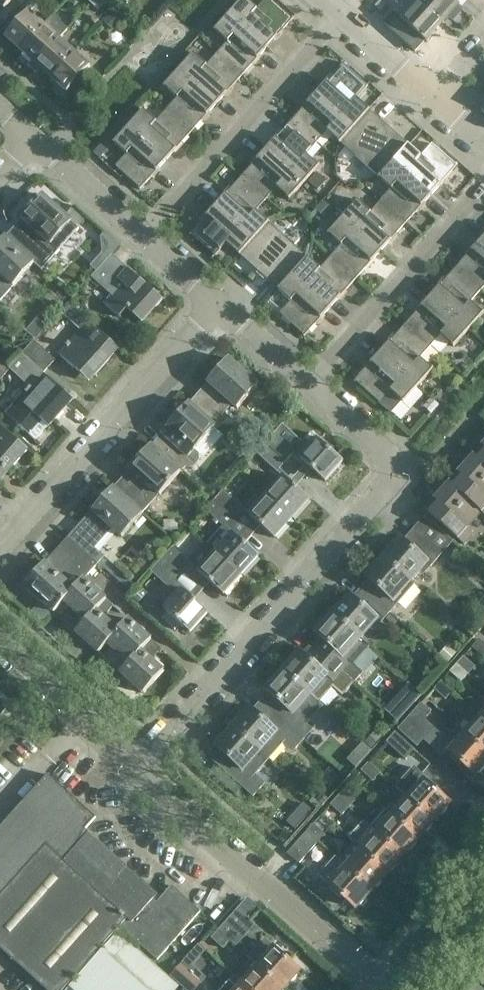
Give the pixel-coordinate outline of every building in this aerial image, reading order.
[(5,9),(13,0),(0,0),(0,4),(5,9)] [(91,4),(99,10),(106,2),(104,0),(94,0),(91,4)] [(230,14),(268,48),(294,18),(293,17),(292,18),(272,0),(266,0),(258,9),(247,0),(242,0),(230,14)] [(418,2),(444,25),(460,8),(452,0),(419,0),(418,2)] [(381,12),(386,6),(381,1),(376,7),(381,12)] [(427,45),(444,25),(418,2),(400,21),(427,45)] [(6,37),(18,47),(41,21),(29,11),(27,13),(20,6),(6,21),(14,28),(6,37)] [(268,48),(230,14),(215,31),(216,32),(217,31),(229,41),(218,54),(243,76),(268,48)] [(41,21),(18,47),(32,60),(28,65),(33,69),(60,38),(41,21)] [(60,38),(33,69),(38,74),(42,69),(56,81),(79,55),(60,38)] [(243,76),(218,54),(207,65),(196,55),(196,54),(195,53),(180,70),(217,104),(243,76)] [(79,55),(56,81),(68,92),(76,83),(84,90),(97,75),(89,68),(91,66),(79,55)] [(344,63),(317,93),(355,127),(370,110),(358,99),(369,86),(345,65),(346,64),(344,63)] [(217,104),(180,70),(164,87),(166,88),(178,98),(167,110),(192,132),(217,104)] [(355,127),(317,93),(292,121),(317,143),(328,130),(341,142),(355,127)] [(192,132),(167,110),(157,122),(145,111),(146,111),(145,109),(129,127),(167,160),(192,132)] [(370,110),(355,127),(341,142),(381,178),(395,163),(410,146),(370,110)] [(317,143),(292,121),(267,149),(305,183),(319,167),(306,156),(317,143)] [(167,160),(129,127),(114,144),(115,145),(116,144),(127,154),(116,167),(140,188),(139,189),(140,190),(167,160)] [(422,156),(410,146),(395,163),(432,195),(458,165),(457,164),(456,165),(433,144),(422,156)] [(305,183),(267,149),(242,177),(267,200),(277,188),(290,199),(305,183)] [(432,195),(395,163),(381,178),(394,190),(383,202),(407,223),(432,195)] [(267,200),(242,177),(217,205),(255,239),(269,224),(256,212),(267,200)] [(44,197),(6,239),(23,254),(40,235),(53,247),(74,224),(44,197)] [(359,203),(345,219),(381,251),(407,223),(383,202),(372,214),(359,203)] [(255,239),(217,205),(190,235),(191,236),(192,235),(216,256),(227,244),(240,256),(255,239)] [(381,251),(345,219),(331,234),(343,246),(332,258),(356,279),(381,251)] [(269,224),(255,239),(240,256),(280,291),(294,275),(309,259),(269,224)] [(108,232),(101,240),(109,247),(96,262),(101,266),(121,243),(108,232)] [(6,239),(0,245),(0,279),(2,277),(14,289),(36,265),(23,254),(6,239)] [(482,240),(457,268),(482,290),(483,288),(483,241),(482,240)] [(144,325),(165,302),(114,257),(93,280),(114,299),(107,307),(122,320),(129,312),(144,325)] [(321,271),(309,259),(294,275),(331,308),(356,279),(332,258),(321,271)] [(482,290),(457,268),(432,296),(469,330),(483,314),(483,312),(483,313),(471,302),(482,290)] [(331,308),(294,275),(280,291),(291,302),(280,314),(304,335),(303,336),(304,337),(331,308)] [(469,330),(432,296),(406,324),(431,347),(442,335),(453,345),(453,346),(454,347),(469,330)] [(61,312),(82,331),(59,356),(74,370),(79,365),(94,378),(119,350),(68,305),(61,312)] [(431,347),(406,324),(381,352),(419,386),(434,369),(433,368),(432,369),(421,359),(431,347)] [(36,343),(24,356),(12,369),(11,370),(31,389),(15,407),(29,420),(34,415),(49,429),(74,401),(44,374),(57,361),(36,343)] [(419,386),(381,352),(354,382),(356,383),(357,382),(380,403),(392,391),(403,402),(402,403),(404,404),(419,386)] [(11,370),(12,369),(0,358),(0,383),(11,370)] [(229,359),(189,404),(216,428),(216,427),(219,430),(228,420),(223,416),(233,404),(239,409),(259,386),(229,359)] [(438,403),(445,395),(439,389),(432,398),(438,403)] [(431,413),(439,405),(433,400),(425,408),(431,413)] [(189,404),(151,446),(180,473),(190,462),(183,455),(188,450),(192,454),(195,451),(216,428),(189,404)] [(28,451),(0,425),(0,482),(28,451)] [(328,485),(346,464),(321,441),(320,442),(312,435),(304,444),(285,427),(259,456),(279,475),(296,456),(328,485)] [(474,456),(483,465),(483,445),(474,456)] [(114,488),(113,489),(143,516),(144,514),(143,514),(151,505),(147,502),(156,491),(161,495),(180,473),(151,446),(131,469),(133,470),(116,489),(114,488)] [(474,456),(450,482),(483,513),(483,465),(474,456)] [(286,479),(269,498),(294,522),(312,502),(286,479)] [(450,482),(425,509),(465,545),(474,535),(468,529),(482,514),(483,515),(483,513),(450,482)] [(113,489),(69,537),(99,564),(132,594),(138,587),(95,549),(113,529),(123,538),(143,516),(113,489)] [(229,530),(246,511),(224,491),(206,511),(229,530)] [(294,522),(269,498),(251,517),(277,541),(294,522)] [(401,538),(384,556),(413,582),(429,564),(432,567),(455,542),(430,520),(408,545),(401,538)] [(236,534),(218,554),(243,577),(261,557),(236,534)] [(99,564),(69,537),(25,586),(55,613),(65,602),(85,580),(99,564)] [(209,613),(177,585),(194,566),(173,548),(151,572),(172,590),(158,605),(191,634),(209,613)] [(243,577),(218,554),(200,573),(225,596),(243,577)] [(413,582),(384,556),(367,576),(375,583),(367,592),(391,614),(400,604),(396,601),(413,582)] [(108,600),(85,580),(65,602),(87,621),(77,632),(78,633),(108,600)] [(350,594),(333,613),(362,639),(378,621),(382,625),(391,614),(367,592),(359,602),(350,594)] [(108,600),(78,633),(100,653),(110,642),(130,620),(129,619),(119,630),(105,617),(115,606),(108,600)] [(370,646),(362,639),(333,613),(316,632),(324,639),(316,649),(354,683),(363,673),(353,665),(370,646)] [(152,639),(130,620),(110,642),(132,661),(122,673),(152,639)] [(152,639),(122,673),(145,693),(165,671),(150,658),(159,647),(152,640),(153,640),(152,639)] [(480,640),(472,648),(483,659),(483,644),(480,640)] [(354,683),(316,649),(308,658),(300,651),(283,670),(311,695),(320,703),(333,688),(343,696),(354,683)] [(476,668),(464,657),(458,665),(469,675),(476,668)] [(469,675),(458,665),(450,673),(462,684),(469,675)] [(311,695),(283,670),(266,689),(274,696),(266,706),(305,741),(314,730),(295,713),(311,695)] [(434,690),(435,690),(447,700),(454,692),(442,682),(434,690)] [(415,712),(416,712),(400,730),(419,747),(425,740),(435,729),(425,721),(432,714),(435,710),(425,701),(422,705),(422,704),(415,712)] [(305,741),(266,706),(257,715),(249,708),(232,727),(270,760),(283,745),(293,754),(305,741)] [(466,735),(483,751),(483,720),(482,717),(466,735)] [(270,760),(232,727),(216,745),(224,752),(214,763),(253,798),(266,784),(257,775),(270,760)] [(455,747),(435,729),(425,740),(443,757),(444,759),(450,752),(455,747)] [(396,733),(386,744),(406,761),(415,751),(396,733)] [(455,747),(450,752),(476,776),(483,767),(483,751),(466,735),(455,747)] [(369,763),(381,774),(387,767),(375,756),(369,763)] [(369,763),(361,772),(373,782),(381,774),(369,763)] [(48,776),(0,831),(0,950),(45,989),(62,989),(119,927),(157,962),(201,914),(173,888),(163,900),(86,831),(97,819),(48,776)] [(425,782),(409,800),(435,823),(451,805),(425,782)] [(357,801),(345,790),(338,798),(349,809),(357,801)] [(349,809),(338,798),(331,806),(343,817),(349,809)] [(435,823),(409,800),(399,811),(391,804),(386,810),(419,840),(435,823)] [(403,857),(419,840),(386,810),(370,827),(378,834),(403,857)] [(307,833),(318,844),(326,836),(314,825),(307,833)] [(307,833),(288,855),(300,865),(318,844),(307,833)] [(378,834),(362,851),(388,875),(403,857),(378,834)] [(362,851),(347,868),(341,863),(372,892),(388,875),(362,851)] [(372,892),(341,863),(333,872),(339,877),(330,886),(356,910),(372,892)] [(230,941),(237,934),(226,923),(219,931),(230,941)] [(230,941),(219,931),(212,939),(224,949),(230,941)] [(180,987),(119,933),(69,988),(71,989),(177,989),(180,987)] [(263,943),(249,959),(283,989),(299,972),(286,960),(289,957),(277,947),(275,950),(268,943),(263,943)] [(243,984),(249,989),(283,989),(249,959),(258,967),(243,984)] [(203,981),(184,964),(174,974),(193,989),(195,989),(203,981)] [(243,984),(234,976),(221,989),(249,989),(243,984)]
